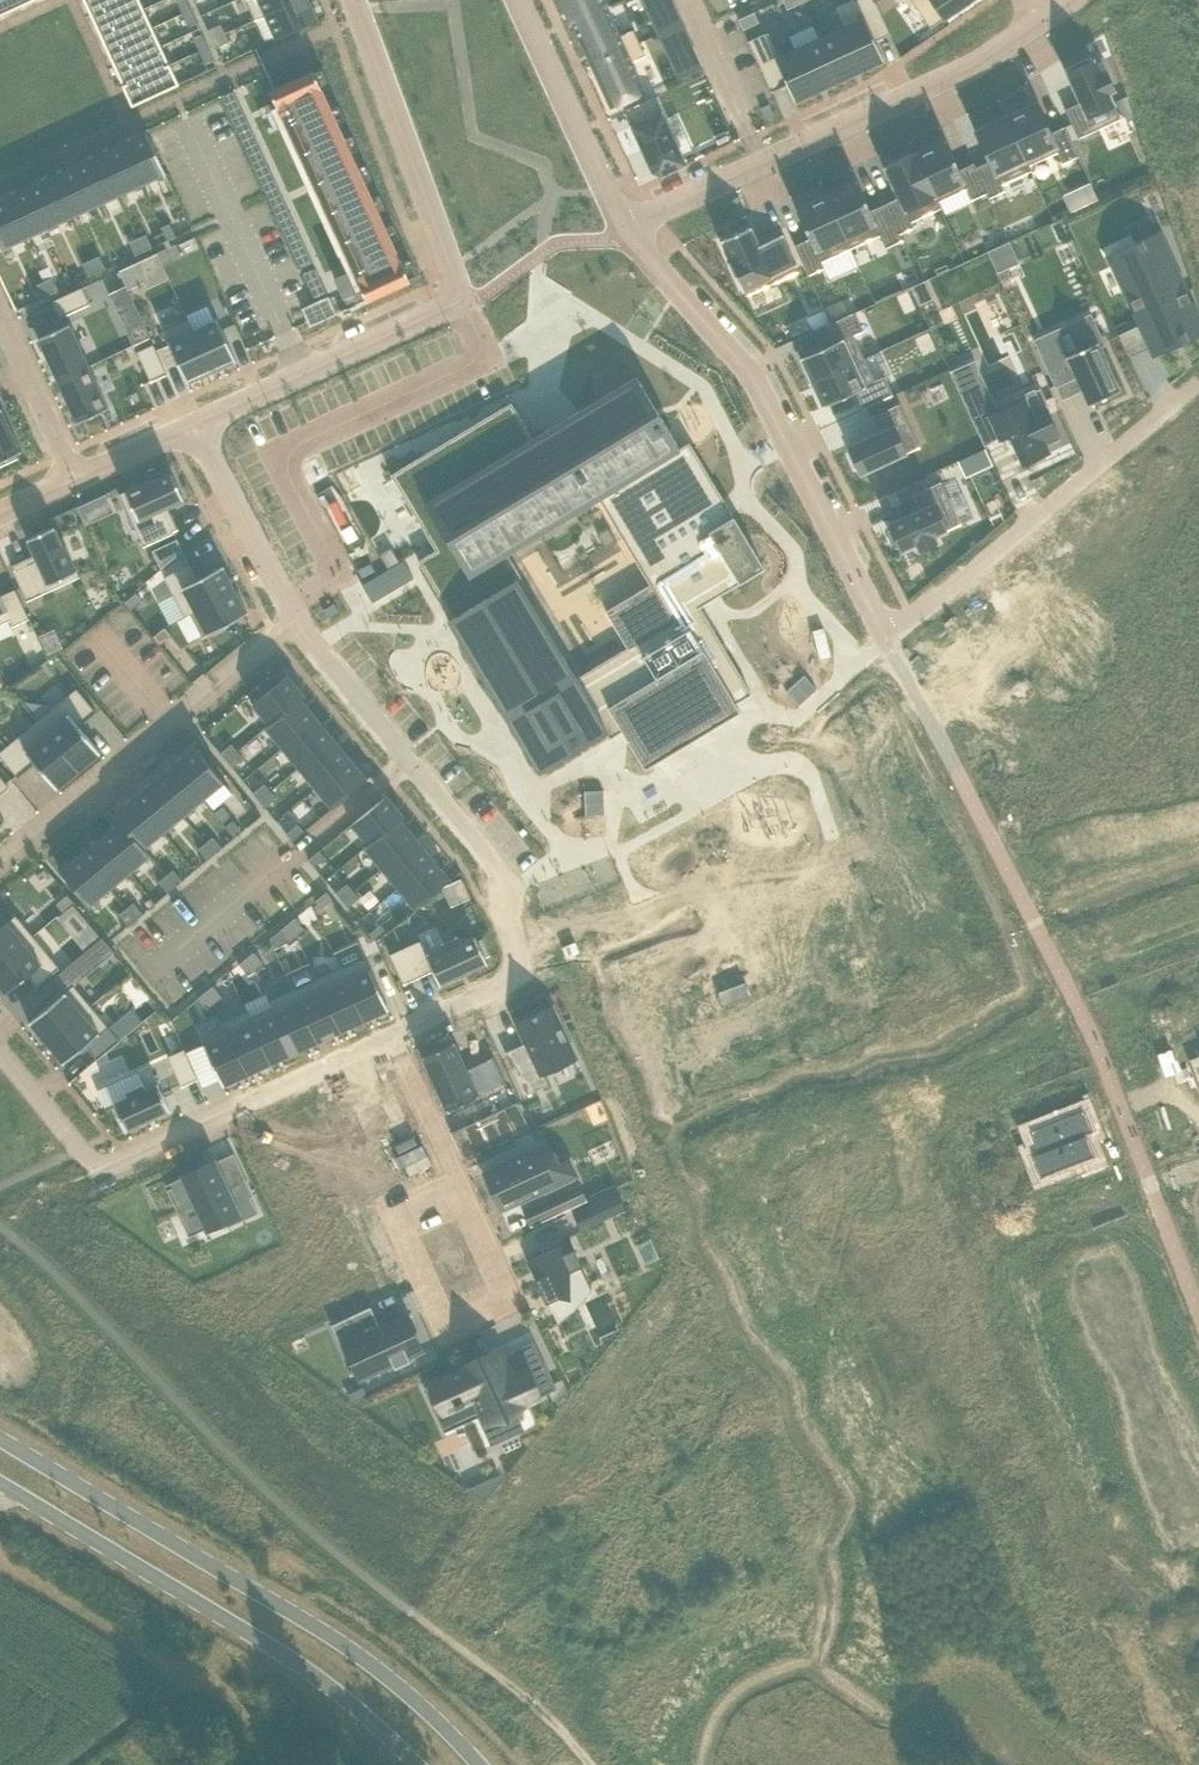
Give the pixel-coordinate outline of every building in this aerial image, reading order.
[(1,14),(20,6),(17,0),(0,0),(0,12),(1,14)] [(89,11),(112,0),(84,0),(89,11)] [(89,11),(98,29),(143,8),(140,0),(112,0),(89,11)] [(176,0),(182,13),(190,9),(191,9),(186,0),(177,0),(176,0)] [(255,19),(296,0),(246,0),(255,19)] [(255,19),(255,20),(265,15),(276,39),(316,20),(307,0),(296,0),(255,19)] [(571,22),(571,23),(606,7),(603,0),(561,0),(571,22)] [(787,9),(802,2),(802,0),(783,0),(787,9)] [(844,26),(864,70),(884,61),(874,41),(890,34),(876,3),(873,0),(851,0),(859,19),(844,26)] [(930,28),(954,11),(956,14),(971,3),(970,1),(971,0),(911,0),(930,28)] [(606,7),(571,23),(574,29),(591,65),(639,43),(633,30),(627,32),(619,36),(606,7)] [(143,8),(98,29),(106,48),(152,27),(143,8)] [(190,9),(182,13),(188,26),(197,22),(191,9),(190,9)] [(754,12),(738,19),(743,29),(759,22),(754,12)] [(673,17),(660,23),(662,27),(664,31),(677,25),(673,17)] [(221,24),(207,30),(212,39),(225,33),(221,24)] [(664,32),(662,33),(664,37),(666,41),(673,38),(681,34),(677,25),(664,31),(664,32)] [(844,26),(819,37),(839,81),(864,70),(844,26)] [(152,27),(106,48),(115,67),(161,46),(152,27)] [(767,32),(748,41),(771,90),(774,90),(787,84),(795,102),(814,93),(794,49),(778,56),(767,32)] [(225,33),(212,39),(215,47),(229,41),(225,33)] [(202,34),(193,38),(199,51),(207,47),(208,47),(202,34)] [(819,37),(794,49),(814,93),(839,81),(819,37)] [(639,43),(591,65),(611,108),(645,92),(631,61),(645,55),(639,43)] [(161,46),(115,67),(123,85),(123,86),(170,64),(169,63),(161,46)] [(207,47),(199,51),(205,64),(214,60),(208,47),(207,47)] [(1080,102),(1064,109),(1078,138),(1120,118),(1108,92),(1109,92),(1114,90),(1112,87),(1105,71),(1100,74),(1095,64),(1093,60),(1090,61),(1088,62),(1087,59),(1087,58),(1078,62),(1069,66),(1071,70),(1066,72),(1078,99),(1080,102)] [(170,64),(123,86),(132,105),(179,84),(170,64)] [(313,70),(270,90),(277,107),(278,107),(359,283),(359,284),(366,300),(410,280),(402,264),(320,87),(321,87),(313,70)] [(655,97),(626,110),(633,125),(631,126),(652,172),(661,175),(686,164),(655,97)] [(1135,119),(1128,97),(1118,102),(1127,123),(1135,119)] [(1034,103),(1005,116),(1030,170),(1031,170),(1029,165),(1038,160),(1057,152),(1060,159),(1062,163),(1078,156),(1064,126),(1050,133),(1036,102),(1034,102),(1034,103)] [(973,163),(989,197),(1004,190),(1001,184),(1030,170),(1005,116),(978,129),(976,130),(976,129),(974,130),(988,161),(975,167),(973,163)] [(147,132),(122,143),(141,185),(166,173),(147,132)] [(915,151),(914,152),(939,208),(941,207),(938,201),(940,200),(966,188),(971,199),(986,193),(988,198),(989,197),(973,163),(968,165),(959,169),(953,158),(945,139),(917,151),(915,152),(915,151)] [(122,143),(99,154),(118,195),(141,185),(122,143)] [(914,152),(883,166),(898,197),(884,204),(901,240),(902,240),(899,233),(913,227),(911,221),(939,208),(914,152)] [(99,154),(75,165),(94,206),(118,195),(99,154)] [(75,165),(52,175),(71,217),(94,206),(75,165)] [(52,175),(28,186),(48,228),(71,217),(52,175)] [(856,180),(825,194),(850,248),(879,234),(885,247),(901,240),(884,204),(870,210),(856,180)] [(28,186),(5,197),(24,238),(48,228),(28,186)] [(809,238),(794,245),(808,275),(824,267),(821,261),(850,248),(825,194),(800,205),(795,208),(809,238)] [(0,199),(0,250),(24,238),(5,197),(0,199)] [(169,223),(161,227),(167,240),(175,236),(169,223)] [(726,237),(720,240),(721,241),(722,241),(723,243),(730,259),(731,260),(728,261),(742,291),(744,290),(744,289),(746,293),(747,295),(799,271),(796,265),(797,265),(796,263),(795,264),(783,236),(783,235),(783,234),(765,242),(766,245),(764,246),(761,247),(760,248),(756,239),(751,229),(751,228),(751,227),(751,225),(726,237)] [(1109,254),(1128,294),(1130,300),(1129,300),(1130,302),(1132,301),(1133,304),(1135,308),(1134,309),(1133,310),(1134,311),(1135,311),(1155,354),(1157,353),(1155,348),(1157,347),(1179,337),(1180,341),(1181,342),(1187,339),(1186,337),(1187,337),(1196,333),(1197,334),(1198,334),(1198,323),(1191,305),(1189,302),(1191,302),(1190,300),(1188,301),(1186,297),(1184,294),(1187,293),(1186,291),(1184,291),(1157,232),(1151,235),(1152,236),(1146,239),(1142,241),(1141,239),(1135,242),(1136,244),(1139,251),(1116,261),(1115,261),(1115,260),(1111,253),(1109,254)] [(146,234),(137,238),(143,251),(152,247),(146,234)] [(137,238),(129,242),(135,255),(143,251),(137,238)] [(1008,241),(987,251),(997,273),(1018,263),(1008,241)] [(165,248),(156,252),(157,253),(162,265),(171,261),(165,248)] [(157,253),(148,257),(154,270),(163,266),(162,265),(157,253)] [(99,255),(91,259),(97,272),(105,269),(99,255)] [(91,259),(82,263),(88,276),(97,272),(91,259)] [(52,277),(44,281),(50,294),(58,290),(52,277)] [(924,280),(910,286),(919,304),(932,298),(924,280)] [(44,281),(35,285),(41,298),(50,294),(44,281)] [(82,287),(52,301),(60,317),(89,304),(82,287)] [(328,296),(302,308),(310,326),(336,314),(330,300),(328,296)] [(832,342),(800,357),(801,359),(801,358),(812,382),(864,358),(853,335),(863,330),(854,312),(825,326),(832,342)] [(1051,331),(1033,339),(1055,387),(1076,377),(1082,390),(1088,405),(1119,391),(1099,347),(1100,347),(1105,345),(1090,313),(1086,315),(1087,315),(1089,319),(1073,327),(1074,329),(1083,348),(1063,357),(1051,331)] [(188,319),(188,320),(211,371),(234,361),(234,362),(236,361),(216,318),(215,319),(215,320),(193,330),(188,319)] [(188,320),(163,331),(187,384),(189,383),(189,382),(211,371),(188,320)] [(69,323),(38,337),(57,380),(89,366),(69,323)] [(153,344),(137,352),(150,381),(167,374),(153,344)] [(864,358),(812,382),(822,405),(823,406),(855,391),(863,408),(892,394),(884,376),(874,380),(864,358)] [(89,366),(57,380),(77,423),(108,408),(89,366)] [(685,446),(676,452),(632,379),(528,441),(507,406),(387,478),(432,553),(415,563),(449,620),(445,622),(537,775),(604,735),(607,739),(618,733),(640,770),(733,714),(730,707),(746,698),(694,610),(762,569),(685,446)] [(979,383),(959,392),(984,446),(1010,434),(1023,463),(1047,452),(1043,443),(1056,437),(1043,408),(1047,406),(1040,389),(1035,391),(1034,389),(1025,393),(1027,399),(993,414),(979,383)] [(878,432),(848,446),(851,453),(848,454),(852,461),(855,468),(858,466),(861,473),(919,446),(899,403),(871,416),(878,432)] [(0,466),(18,458),(16,454),(22,451),(21,449),(20,450),(1,409),(2,409),(1,407),(0,408),(0,465),(0,466)] [(151,479),(119,494),(143,546),(174,532),(173,531),(163,509),(168,507),(168,506),(184,499),(171,472),(152,481),(151,479)] [(891,528),(887,530),(896,547),(899,546),(902,550),(916,544),(918,550),(937,541),(934,535),(960,523),(941,481),(912,494),(919,510),(889,523),(891,528)] [(36,559),(13,570),(27,601),(79,576),(64,544),(62,545),(54,526),(27,539),(36,559)] [(166,544),(152,550),(161,568),(172,558),(166,544)] [(372,602),(413,578),(402,560),(361,584),(372,602)] [(189,564),(163,577),(184,616),(235,589),(222,565),(197,579),(189,564)] [(10,619),(13,625),(29,618),(15,589),(0,595),(0,594),(0,624),(10,619)] [(235,589),(184,616),(185,617),(190,614),(202,637),(247,613),(235,589)] [(136,592),(125,602),(131,609),(142,600),(136,592)] [(164,627),(153,636),(159,643),(170,634),(164,627)] [(287,675),(252,704),(268,724),(265,727),(304,695),(287,675)] [(58,704),(37,721),(78,770),(99,753),(100,754),(101,753),(79,727),(96,713),(76,688),(58,704)] [(304,695),(265,727),(282,747),(317,718),(301,699),(305,696),(304,695)] [(317,718),(282,747),(298,767),(333,738),(317,718)] [(0,751),(0,756),(18,778),(35,763),(57,789),(59,788),(58,787),(77,772),(78,770),(37,721),(17,738),(0,751)] [(333,738),(298,767),(315,787),(350,758),(333,738)] [(231,743),(220,752),(226,760),(237,751),(231,743)] [(194,747),(174,764),(203,799),(224,782),(194,747)] [(237,751),(226,760),(232,767),(243,758),(237,751)] [(350,758),(315,787),(332,808),(367,779),(350,758)] [(174,764),(154,780),(183,815),(203,799),(174,764)] [(8,787),(0,777),(0,794),(8,787)] [(154,780),(134,797),(163,832),(183,815),(154,780)] [(264,783),(253,792),(259,799),(270,790),(264,783)] [(270,790),(259,799),(265,807),(276,798),(270,790)] [(386,795),(351,824),(368,844),(364,847),(403,815),(386,795)] [(134,797),(114,813),(149,855),(150,855),(144,848),(163,832),(134,797)] [(119,821),(100,837),(129,872),(149,855),(114,813),(113,814),(119,821)] [(403,815),(364,847),(381,867),(416,838),(400,819),(404,816),(403,815)] [(232,820),(225,826),(234,837),(242,831),(232,820)] [(297,824),(286,833),(293,840),(304,831),(297,824)] [(213,836),(205,842),(215,853),(222,847),(213,836)] [(100,837),(80,853),(109,888),(129,872),(100,837)] [(416,838),(381,867),(397,887),(432,858),(416,838)] [(205,842),(198,848),(207,860),(215,853),(205,842)] [(319,850),(308,859),(314,867),(325,857),(319,850)] [(80,853),(60,870),(89,906),(109,888),(80,853)] [(432,858),(397,887),(414,908),(450,879),(432,858)] [(173,869),(166,875),(175,886),(182,880),(173,869)] [(166,875),(158,881),(167,892),(175,886),(166,875)] [(347,883),(336,892),(342,900),(353,891),(347,883)] [(326,891),(315,901),(321,908),(332,899),(326,891)] [(353,891),(342,900),(348,907),(359,898),(353,891)] [(67,894),(56,904),(62,911),(73,902),(67,894)] [(73,902),(62,911),(68,919),(79,909),(73,902)] [(133,902),(126,908),(135,919),(142,913),(133,902)] [(126,908),(118,914),(128,925),(135,919),(126,908)] [(0,928),(0,963),(33,936),(15,915),(0,928)] [(294,917),(287,923),(296,934),(304,928),(294,917)] [(287,923),(280,930),(289,941),(296,934),(287,923)] [(380,924),(369,933),(375,940),(386,931),(380,924)] [(93,926),(76,940),(85,951),(102,937),(93,926)] [(400,950),(390,954),(403,984),(413,979),(432,970),(439,985),(487,962),(485,958),(489,956),(481,938),(477,940),(475,935),(461,942),(458,936),(440,945),(442,950),(428,957),(421,940),(400,950)] [(0,963),(0,986),(6,993),(28,975),(37,986),(59,967),(33,936),(0,963)] [(56,999),(28,1022),(30,1023),(46,1042),(90,1006),(74,985),(114,952),(102,937),(44,985),(56,999)] [(253,952),(246,958),(255,968),(255,969),(263,963),(253,952)] [(365,957),(340,968),(364,1020),(389,1009),(365,957)] [(246,958),(239,964),(248,975),(255,969),(255,968),(246,958)] [(125,965),(114,974),(120,981),(131,972),(125,965)] [(340,968),(317,979),(341,1031),(364,1020),(340,968)] [(131,972),(120,981),(126,988),(137,979),(131,972)] [(317,979),(293,990),(317,1042),(341,1031),(317,979)] [(212,985),(205,991),(214,1002),(214,1003),(221,997),(212,985)] [(293,990),(270,1000),(294,1053),(317,1042),(293,990)] [(205,991),(197,998),(207,1009),(214,1003),(214,1002),(205,991)] [(247,1011),(270,1063),(294,1053),(270,1000),(269,1001),(272,1006),(250,1016),(247,1011)] [(90,1006),(46,1042),(62,1061),(61,1062),(63,1063),(85,1045),(97,1059),(119,1040),(107,1026),(90,1006)] [(530,1054),(511,1063),(525,1093),(546,1084),(544,1079),(541,1074),(567,1062),(576,1058),(552,1006),(544,1009),(523,1018),(524,1019),(522,1020),(516,1023),(526,1044),(530,1054)] [(247,1011),(223,1022),(247,1074),(270,1063),(247,1011)] [(225,1028),(201,1039),(203,1044),(219,1078),(223,1085),(247,1074),(223,1022),(222,1023),(225,1028)] [(453,1041),(422,1055),(447,1110),(505,1083),(493,1057),(466,1069),(453,1041)] [(184,1049),(167,1057),(181,1086),(197,1078),(184,1049)] [(146,1088),(113,1103),(126,1130),(170,1110),(149,1065),(138,1070),(146,1088)] [(1084,1109),(1029,1130),(1037,1153),(1031,1155),(1039,1177),(1095,1156),(1086,1134),(1093,1131),(1084,1109)] [(523,1111),(507,1118),(508,1120),(516,1137),(532,1130),(524,1111),(523,1111)] [(542,1147),(484,1174),(485,1176),(492,1190),(490,1191),(493,1197),(495,1197),(500,1208),(543,1189),(555,1215),(585,1201),(585,1200),(573,1173),(556,1181),(542,1150),(543,1149),(542,1147)] [(207,1165),(164,1184),(174,1205),(175,1204),(179,1212),(182,1211),(191,1230),(222,1216),(227,1227),(258,1213),(242,1180),(218,1191),(207,1165)] [(573,1211),(572,1212),(572,1214),(574,1213),(581,1228),(579,1229),(580,1230),(581,1230),(581,1229),(625,1209),(625,1210),(626,1210),(625,1208),(624,1208),(615,1189),(616,1189),(616,1187),(615,1187),(615,1188),(583,1203),(583,1204),(584,1203),(586,1206),(573,1212),(573,1211)] [(528,1259),(526,1260),(528,1263),(530,1262),(537,1277),(534,1278),(535,1281),(538,1279),(544,1293),(551,1308),(590,1289),(572,1251),(575,1249),(570,1240),(569,1241),(528,1260),(528,1259)] [(370,1306),(331,1324),(342,1347),(355,1341),(370,1374),(392,1363),(394,1368),(410,1360),(408,1356),(422,1350),(406,1315),(380,1327),(370,1306)] [(463,1370),(432,1384),(444,1411),(475,1397),(494,1437),(517,1426),(509,1410),(552,1390),(540,1363),(512,1375),(502,1355),(492,1360),(490,1355),(462,1368),(463,1370)] [(363,1386),(347,1393),(351,1400),(367,1393),(363,1386)] [(489,1478),(466,1488),(484,1502),(494,1489),(492,1485),(489,1478)]
